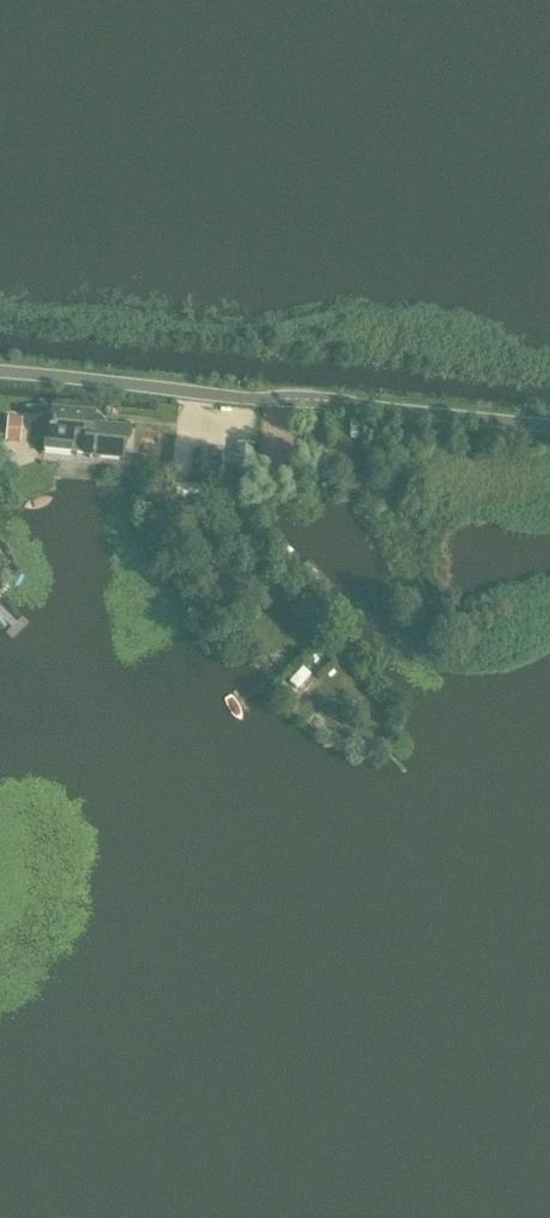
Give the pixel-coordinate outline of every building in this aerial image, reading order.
[(100,424),(101,416),(54,412),(53,423),(51,422),(51,429),(53,429),(51,441),(73,443),(72,454),(121,459),(124,431),(103,429),(100,424)] [(20,443),(23,420),(8,419),(6,442),(20,443)] [(251,476),(253,446),(238,445),(237,458),(223,457),(222,474),(251,476)]
